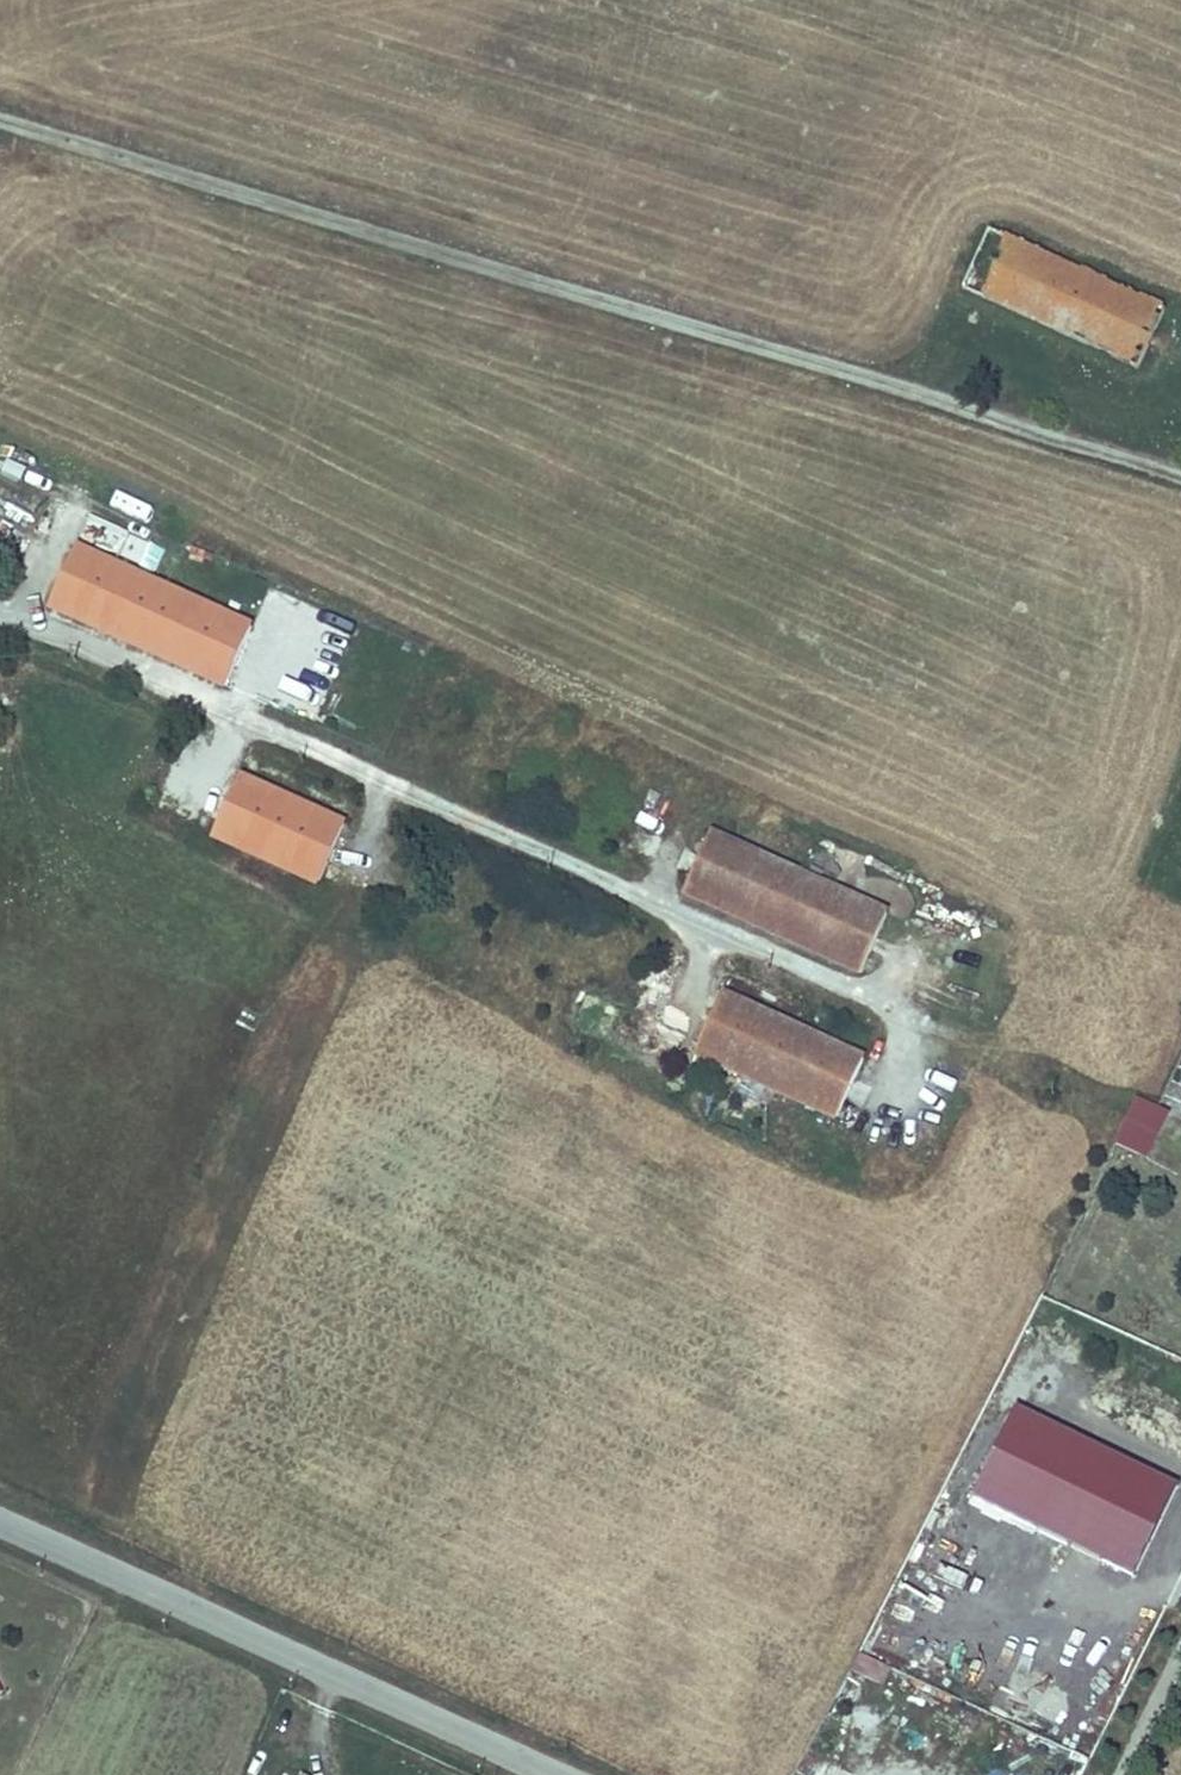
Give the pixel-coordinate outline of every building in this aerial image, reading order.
[(987,232),(961,290),(1138,369),(1163,312),(987,232)] [(76,550),(50,608),(225,686),(251,628),(76,550)] [(239,779),(214,838),(318,884),(344,826),(239,779)] [(684,892),(684,894),(861,972),(887,913),(710,834),(684,892)] [(723,995),(696,1054),(836,1118),(864,1060),(723,995)] [(1180,1119),(1180,1072),(1164,1111),(1180,1119)] [(1141,1100),(1121,1140),(1148,1153),(1168,1113),(1141,1100)] [(1018,1421),(1010,1439),(1026,1447),(1034,1429),(1018,1421)] [(989,1482),(1164,1567),(1180,1531),(1180,1522),(1026,1447),(1010,1439),(989,1482)] [(1164,1567),(989,1482),(982,1498),(1063,1537),(1057,1549),(1089,1564),(1094,1552),(1157,1582),(1164,1567)] [(989,1695),(983,1714),(1002,1720),(1008,1701),(989,1695)]
